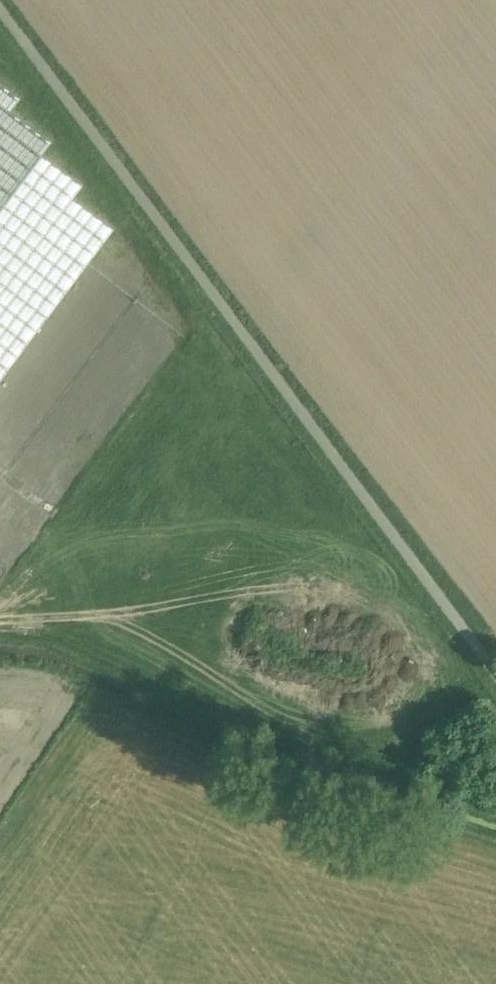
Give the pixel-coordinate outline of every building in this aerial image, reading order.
[(115,227),(74,196),(84,183),(43,153),(52,140),(11,109),(21,96),(0,80),(0,380),(115,227)]
